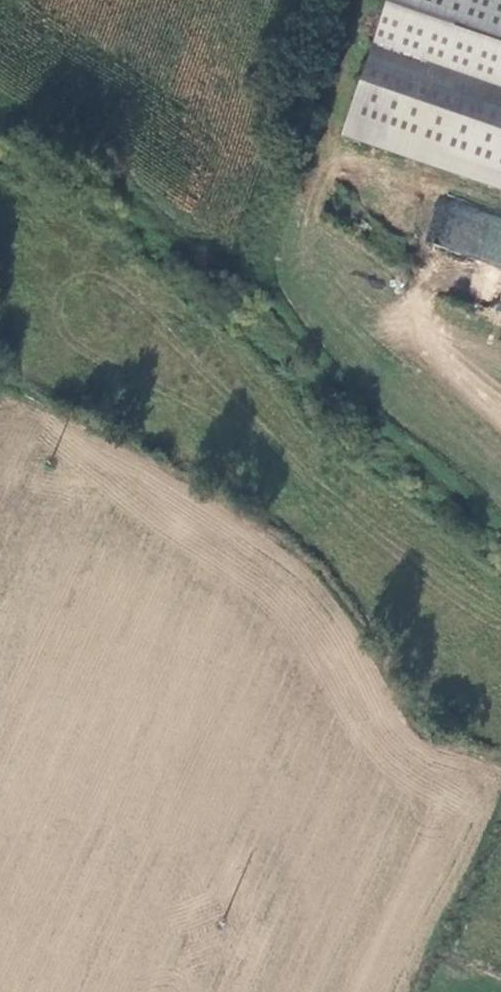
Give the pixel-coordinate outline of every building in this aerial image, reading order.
[(377,43),(500,85),(500,0),(392,0),(377,43)] [(425,245),(500,267),(500,223),(437,204),(425,245)]
